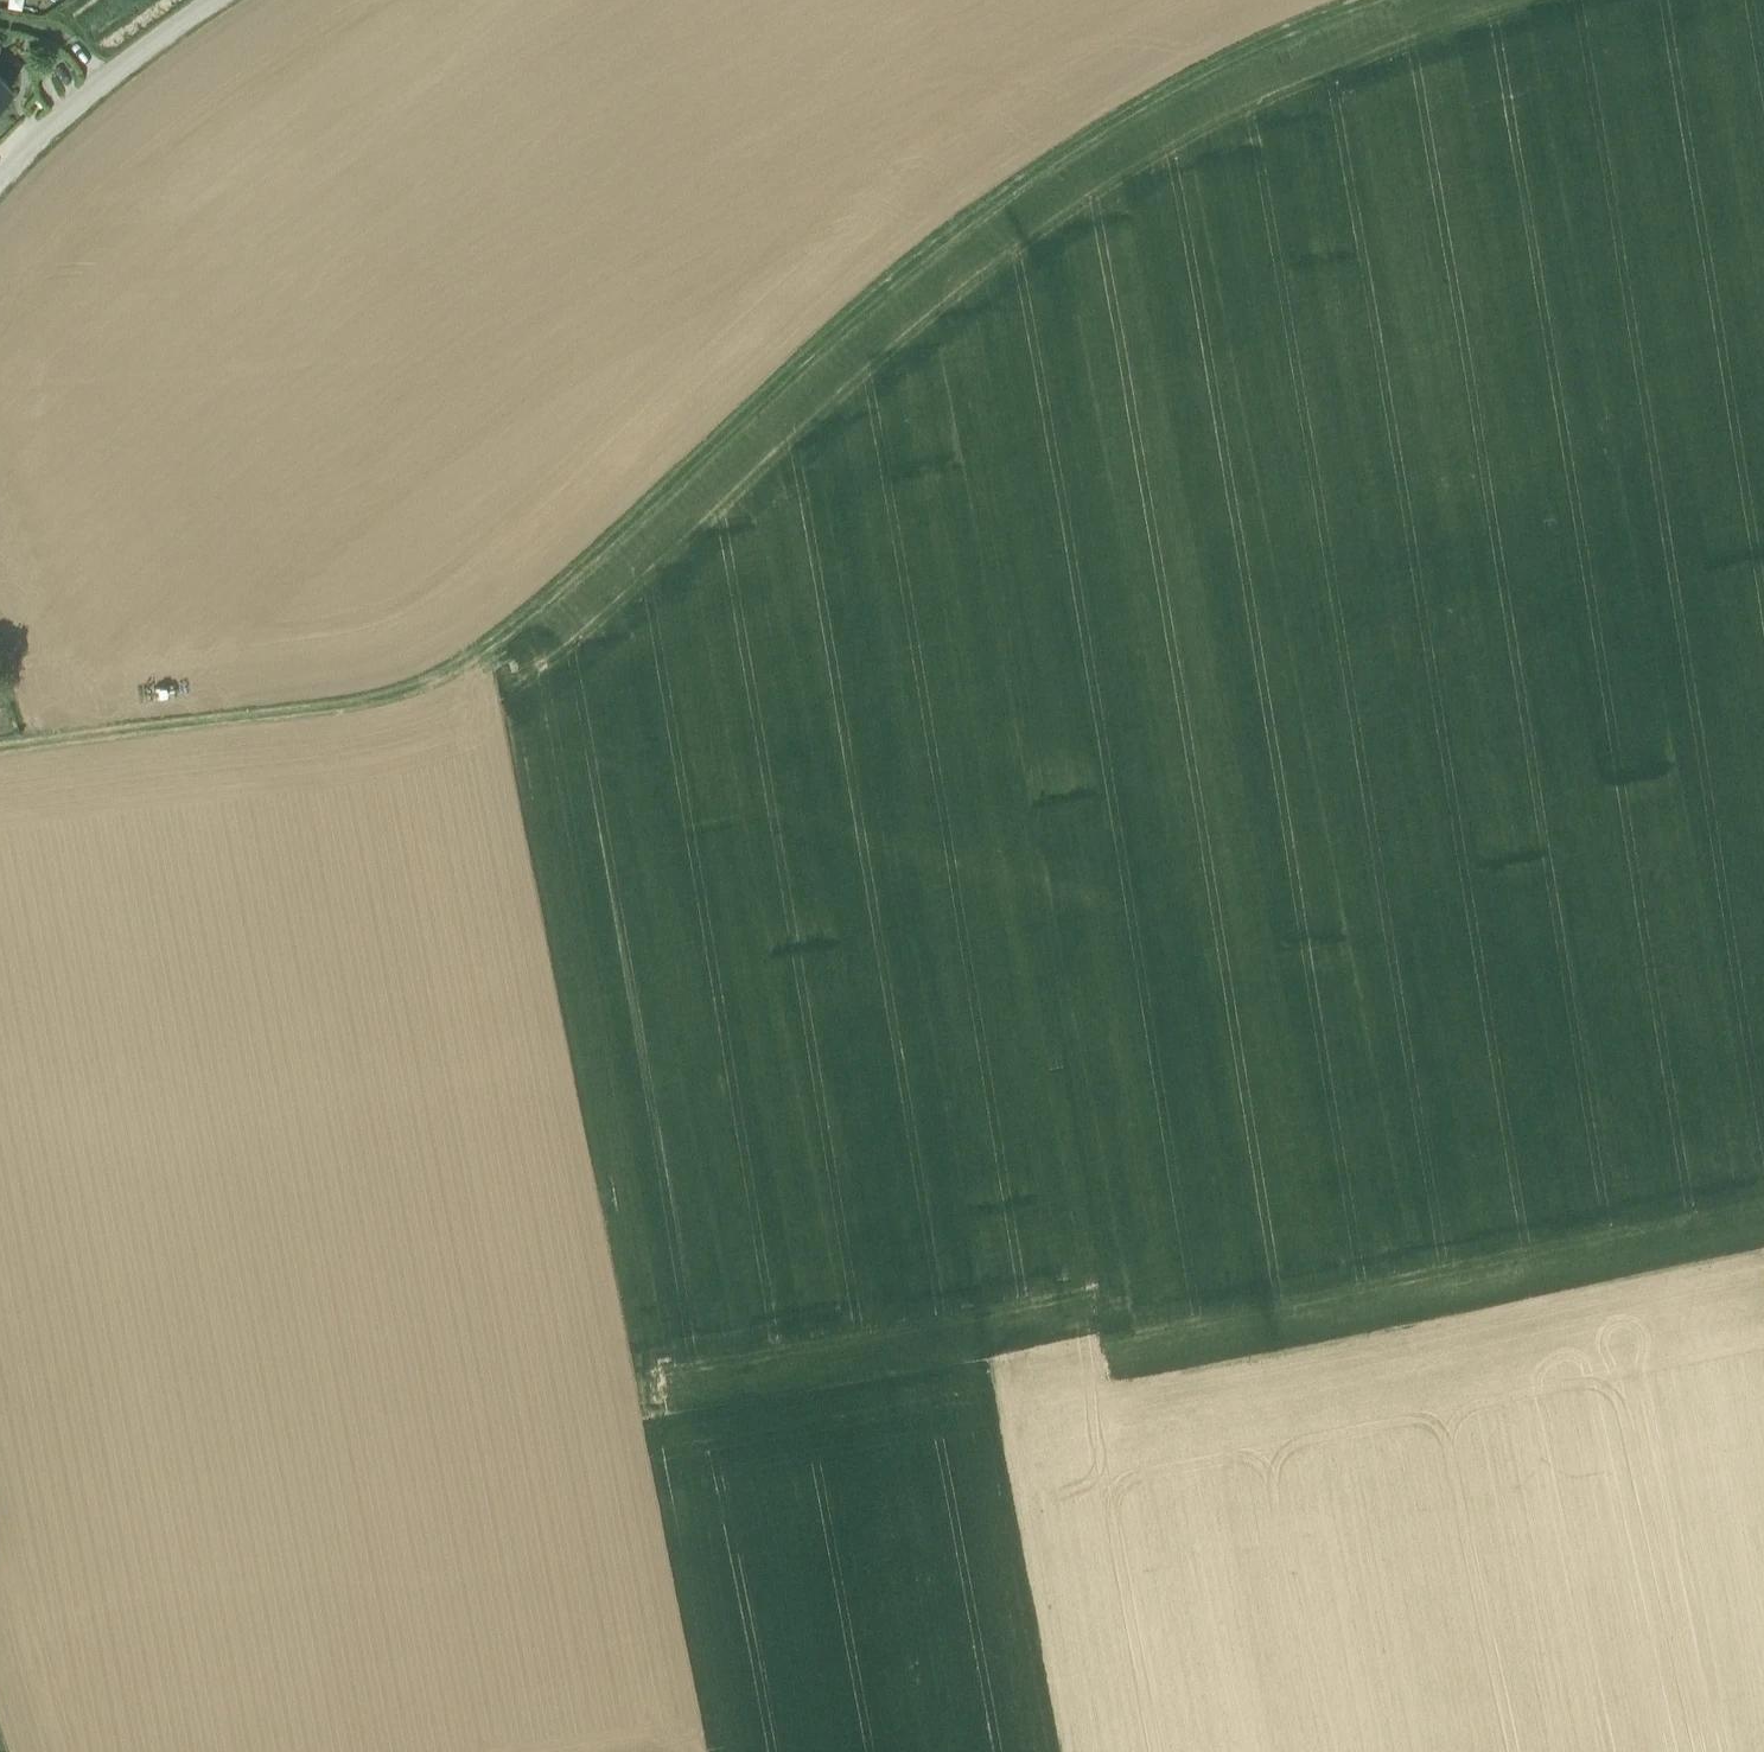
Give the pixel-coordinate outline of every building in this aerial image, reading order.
[(12,86),(0,73),(0,97),(12,86)]
